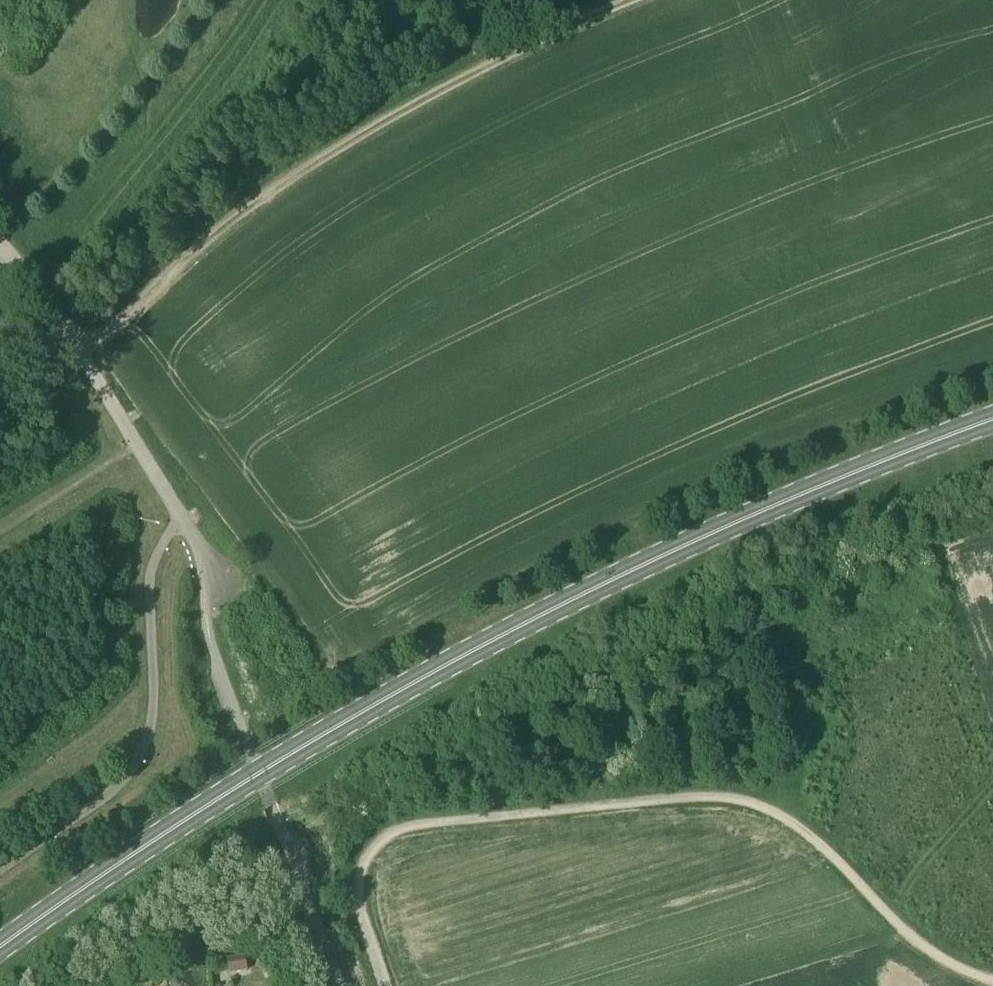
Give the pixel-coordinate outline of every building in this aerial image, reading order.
[(245,956),(227,959),(229,973),(247,970),(245,956)]
